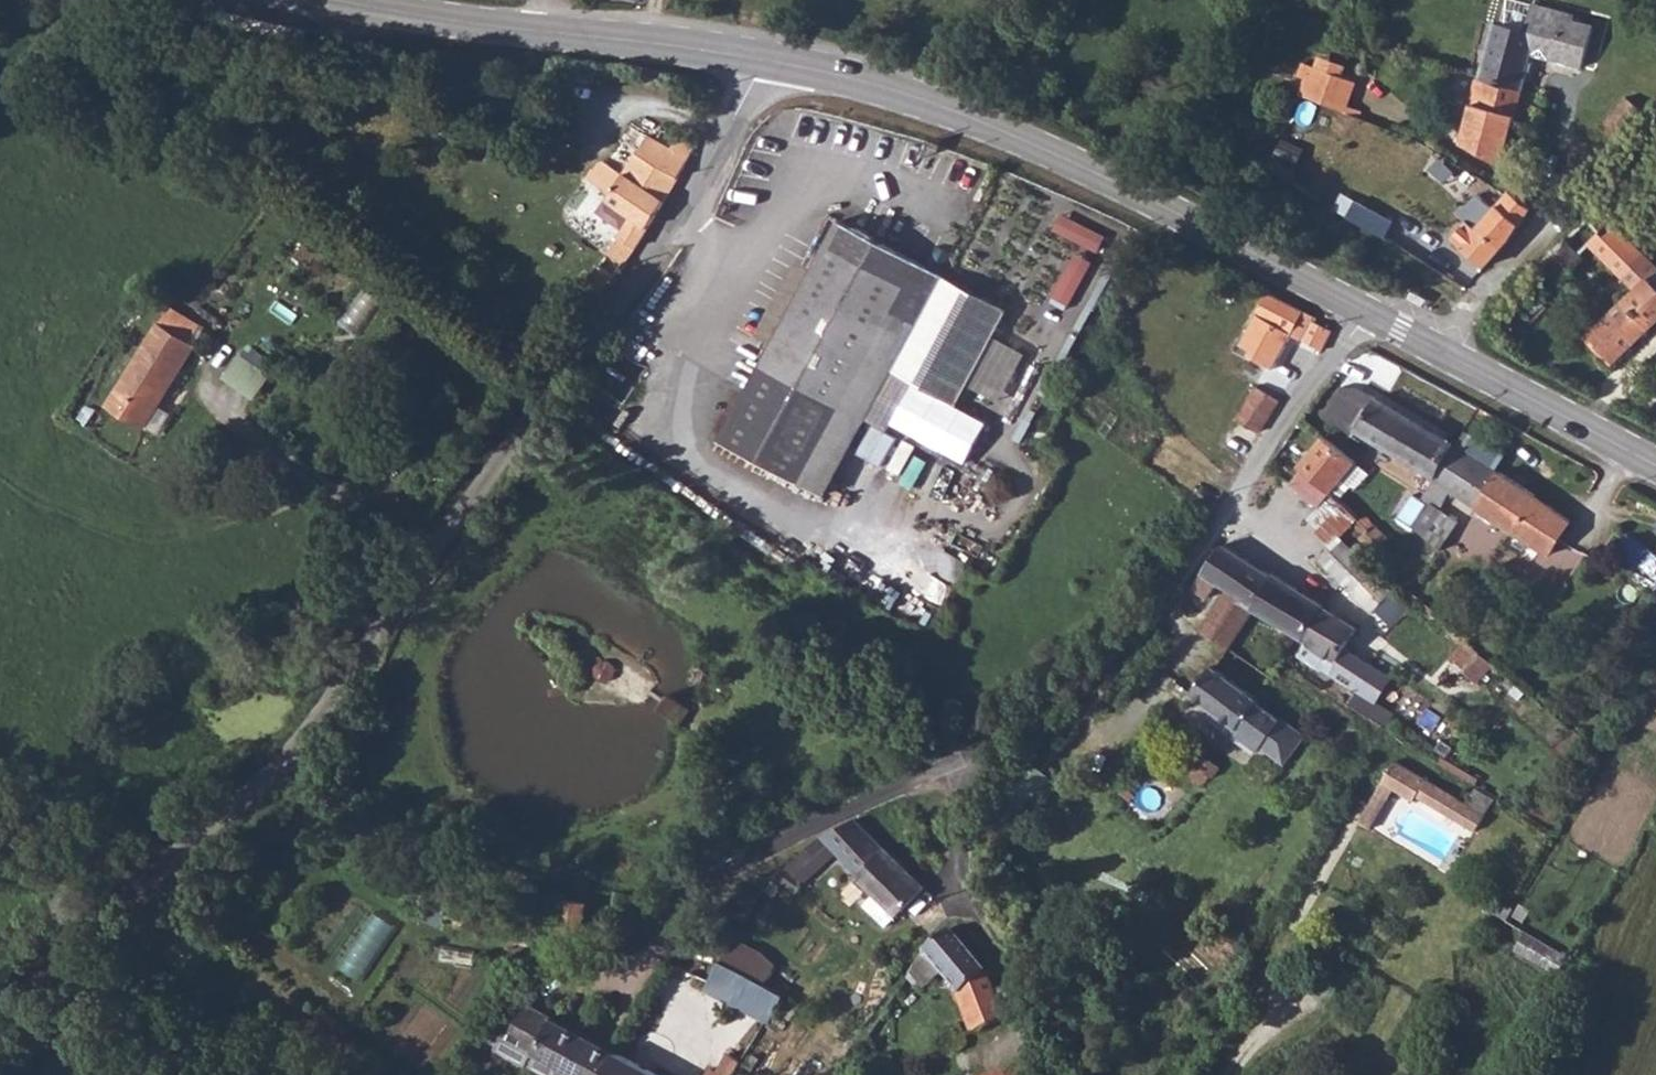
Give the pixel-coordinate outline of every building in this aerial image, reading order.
[(1480,75),(1524,87),(1534,51),(1584,64),(1595,20),(1577,16),(1579,11),(1538,0),(1537,0),(1530,29),(1495,19),(1480,75)] [(1524,87),(1480,75),(1464,137),(1504,159),(1524,87)] [(1318,77),(1314,89),(1359,102),(1364,93),(1318,77)] [(1314,89),(1307,105),(1352,122),(1359,102),(1314,89)] [(1601,124),(1615,136),(1640,106),(1626,94),(1601,124)] [(612,250),(626,261),(663,203),(694,148),(678,135),(670,147),(649,136),(624,175),(603,163),(593,172),(590,171),(584,180),(612,197),(609,201),(633,215),(612,250)] [(1453,242),(1487,267),(1531,213),(1528,210),(1512,197),(1491,222),(1487,219),(1479,230),(1467,223),(1453,242)] [(1358,204),(1349,222),(1386,243),(1395,227),(1358,204)] [(1103,250),(1111,230),(1063,211),(1055,231),(1103,250)] [(1543,264),(1561,284),(1569,278),(1576,285),(1589,274),(1580,264),(1591,252),(1638,294),(1591,341),(1615,365),(1655,325),(1655,261),(1621,226),(1612,234),(1595,217),(1543,264)] [(843,220),(730,440),(807,480),(844,408),(869,421),(871,415),(896,367),(919,379),(962,401),(1010,306),(843,220)] [(1075,304),(1092,255),(1074,249),(1057,297),(1075,304)] [(602,260),(584,286),(597,297),(617,272),(602,260)] [(1268,295),(1257,316),(1325,352),(1334,335),(1316,325),(1318,322),(1270,293),(1268,295)] [(162,317),(111,399),(146,420),(196,338),(162,317)] [(242,351),(225,375),(257,397),(273,373),(242,351)] [(896,367),(871,415),(894,427),(919,379),(896,367)] [(1237,425),(1259,438),(1282,400),(1256,386),(1237,425)] [(1354,429),(1433,478),(1455,444),(1362,389),(1341,389),(1324,417),(1351,433),(1354,429)] [(807,480),(831,493),(869,421),(844,408),(807,480)] [(1304,468),(1295,480),(1316,498),(1326,487),(1360,512),(1351,523),(1358,529),(1355,535),(1377,552),(1389,536),(1364,516),(1371,504),(1355,489),(1370,473),(1323,436),(1300,464),(1304,468)] [(1455,444),(1433,478),(1549,555),(1571,522),(1455,444)] [(1326,487),(1316,498),(1333,510),(1319,527),(1335,541),(1325,553),(1351,584),(1375,612),(1379,609),(1390,620),(1407,605),(1344,530),(1351,523),(1360,512),(1326,487)] [(1226,541),(1192,585),(1209,595),(1220,580),(1230,586),(1204,626),(1230,643),(1257,605),(1254,603),(1276,573),(1226,541)] [(1276,573),(1254,603),(1257,605),(1306,639),(1327,608),(1328,607),(1276,573)] [(1359,631),(1327,608),(1306,639),(1315,646),(1304,661),(1328,678),(1372,700),(1384,679),(1345,655),(1359,631)] [(1493,663),(1469,642),(1451,662),(1476,683),(1493,663)] [(1193,693),(1239,726),(1258,701),(1259,700),(1261,698),(1214,664),(1193,693)] [(1280,717),(1258,701),(1239,726),(1233,732),(1258,750),(1262,744),(1286,761),(1306,733),(1281,715),(1280,717)] [(1201,784),(1208,780),(1211,776),(1214,778),(1230,751),(1223,746),(1210,738),(1193,766),(1198,769),(1192,777),(1195,783),(1201,784)] [(1428,774),(1397,755),(1377,787),(1389,794),(1396,783),(1415,795),(1418,790),(1428,774)] [(996,790),(1023,812),(1048,782),(1020,760),(996,790)] [(1487,809),(1428,774),(1418,790),(1477,826),(1487,809)] [(1048,782),(1023,812),(1033,819),(1055,789),(1048,782)] [(1389,794),(1377,787),(1360,816),(1371,822),(1389,794)] [(793,858),(779,877),(796,887),(802,879),(809,879),(838,849),(879,894),(868,906),(889,926),(928,886),(859,817),(824,832),(793,858)] [(574,904),(567,923),(589,926),(598,905),(574,904)] [(366,978),(399,924),(375,910),(342,964),(366,978)] [(991,970),(954,926),(925,953),(922,960),(909,978),(928,990),(943,971),(962,994),(976,1026),(980,1030),(1008,1018),(991,970)] [(1528,932),(1517,952),(1559,974),(1570,955),(1528,932)] [(735,938),(722,960),(786,997),(794,982),(762,953),(735,938)] [(722,960),(708,986),(770,1021),(776,1012),(786,997),(722,960)] [(539,1055),(512,1040),(536,999),(523,990),(489,1043),(530,1068),(539,1055)] [(512,1040),(539,1055),(544,1057),(564,1069),(575,1074),(609,1074),(623,1052),(624,1049),(536,999),(512,1040)] [(609,1074),(668,1074),(624,1049),(623,1052),(609,1074)] [(564,1069),(544,1057),(541,1063),(542,1069),(552,1074),(559,1074),(560,1074),(564,1069)] [(714,1064),(708,1074),(732,1074),(714,1064)] [(1024,1065),(999,1074),(1027,1074),(1024,1065)]
